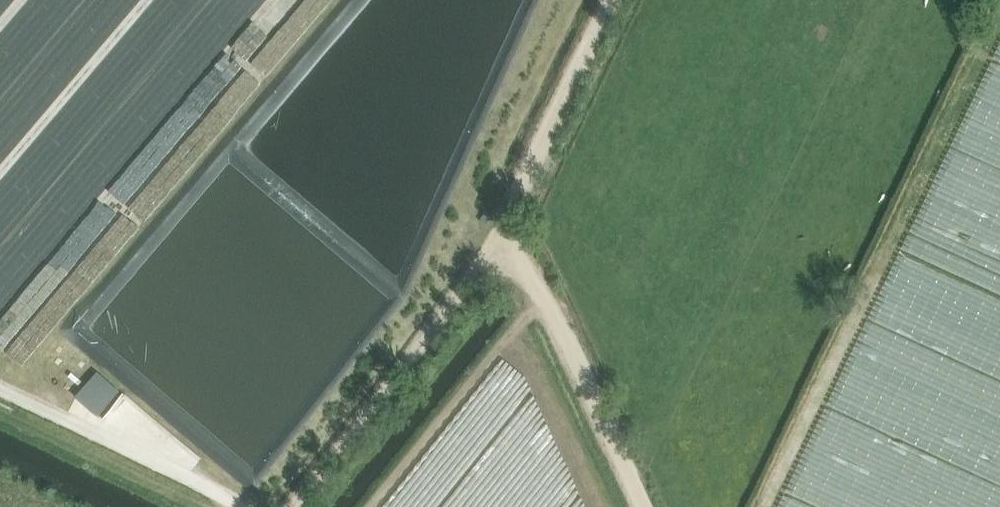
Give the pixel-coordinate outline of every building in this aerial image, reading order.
[(98,373),(76,397),(98,416),(119,392),(98,373)]
